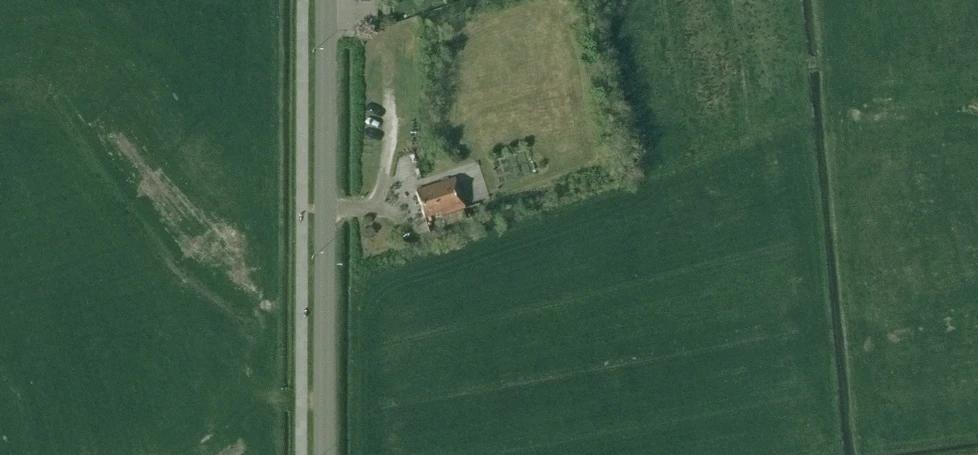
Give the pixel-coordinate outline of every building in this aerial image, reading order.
[(455,180),(415,193),(424,219),(439,214),(440,218),(464,210),(455,180)]
